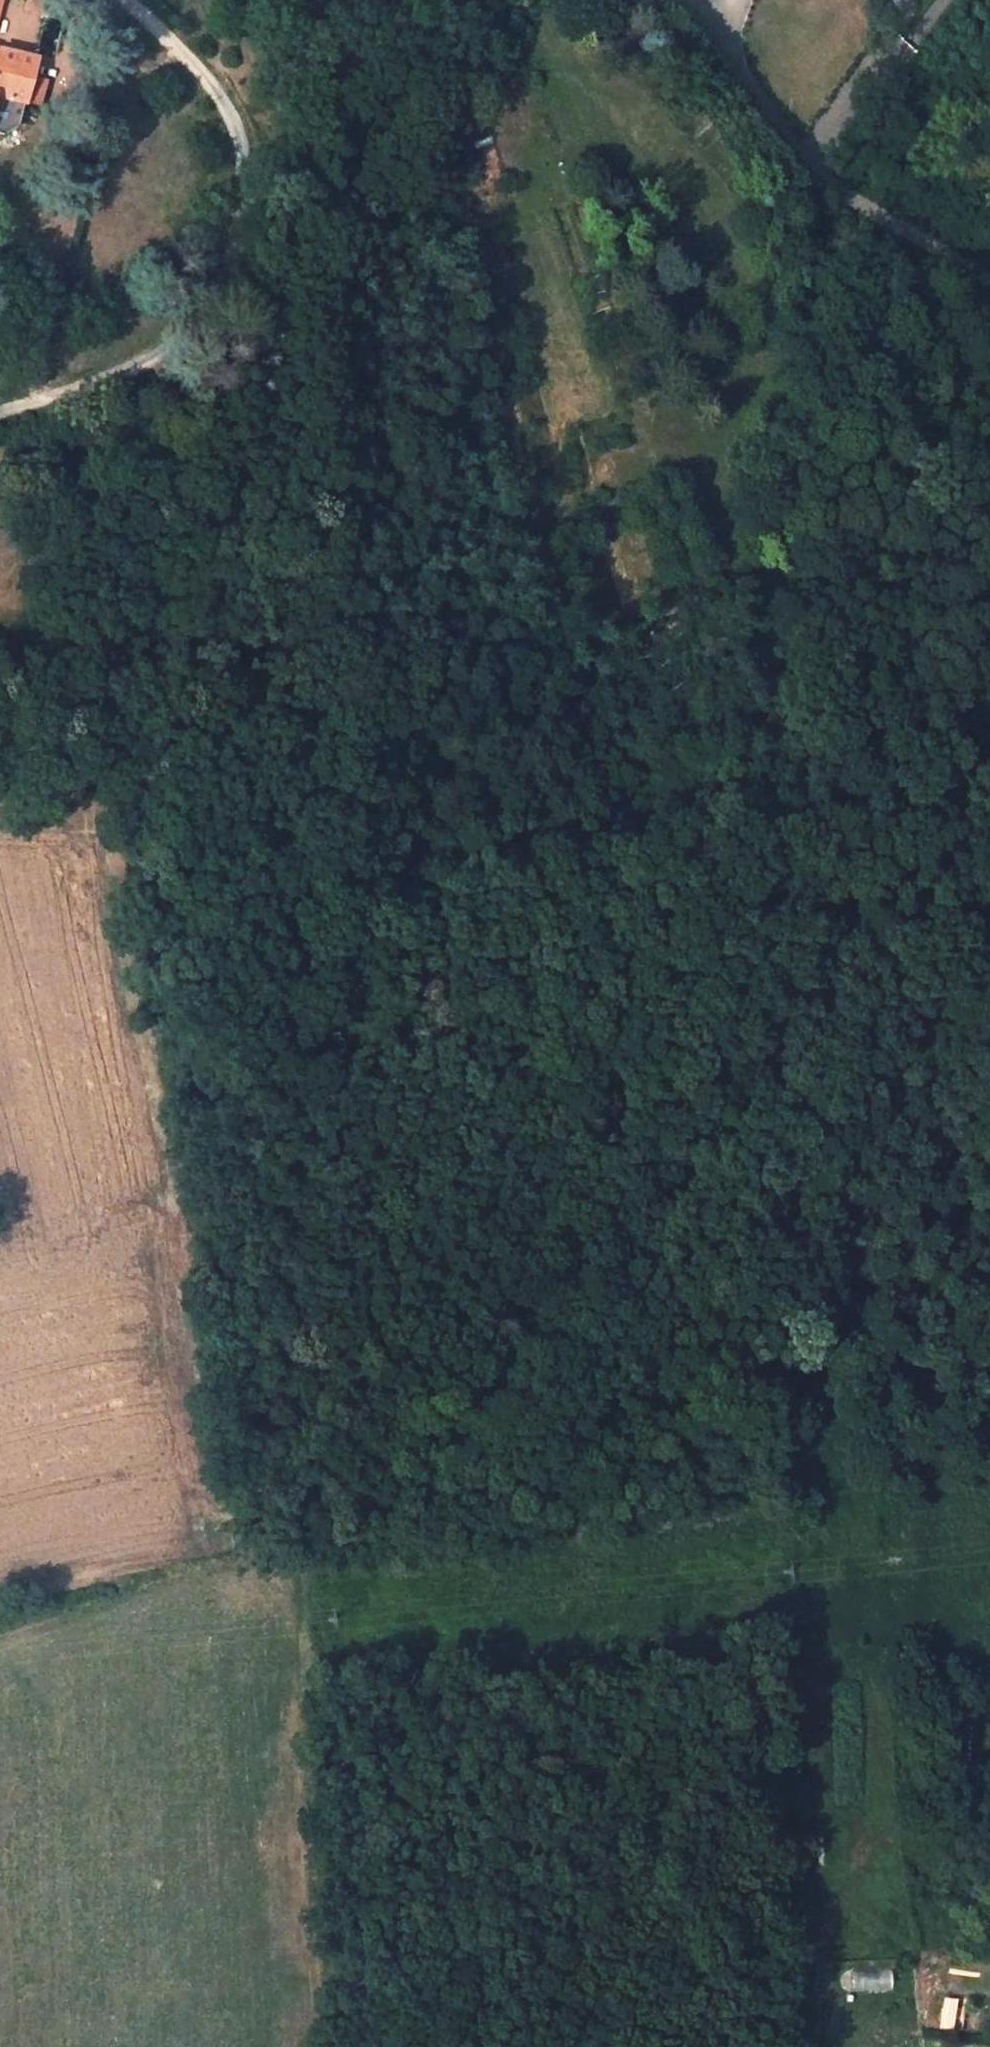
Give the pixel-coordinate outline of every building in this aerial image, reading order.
[(47,14),(50,0),(30,0),(28,8),(47,14)] [(0,50),(0,95),(25,101),(31,75),(36,59),(0,50)] [(42,106),(48,80),(31,75),(25,101),(42,106)] [(4,134),(19,126),(25,101),(0,95),(0,133),(4,134)]
